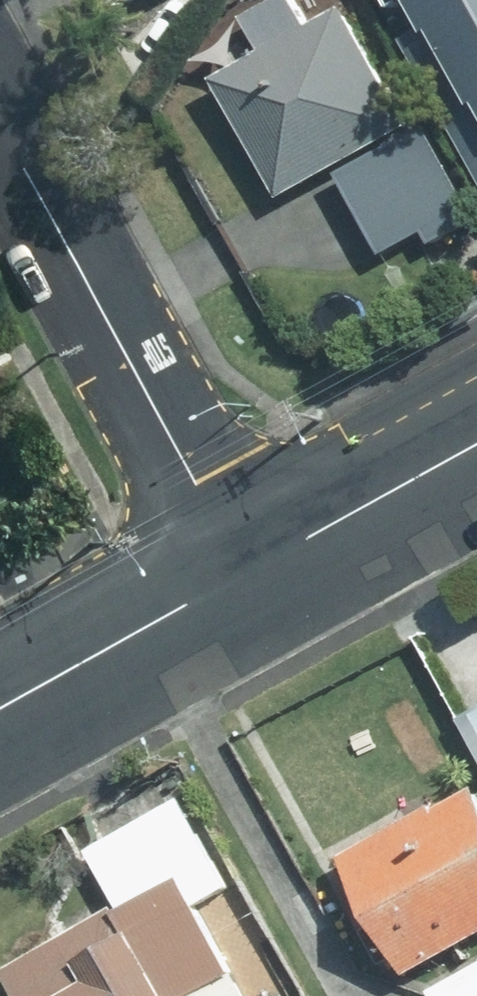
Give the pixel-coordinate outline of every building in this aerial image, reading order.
[(282,194),(337,163),(384,247),(423,225),(433,242),(476,218),(476,214),(425,121),(412,128),(344,8),(312,26),(297,0),(277,0),(244,19),(263,53),(217,79),(282,194)] [(476,110),(476,0),(418,0),(476,110)] [(465,719),(476,742),(476,712),(465,719)] [(344,859),(381,925),(366,933),(383,964),(397,956),(408,974),(476,935),(476,800),(473,792),(436,813),(433,809),(344,859)] [(7,974),(19,995),(242,995),(191,906),(226,886),(180,804),(92,853),(123,910),(7,974)] [(431,994),(432,995),(476,995),(476,968),(431,994)]
